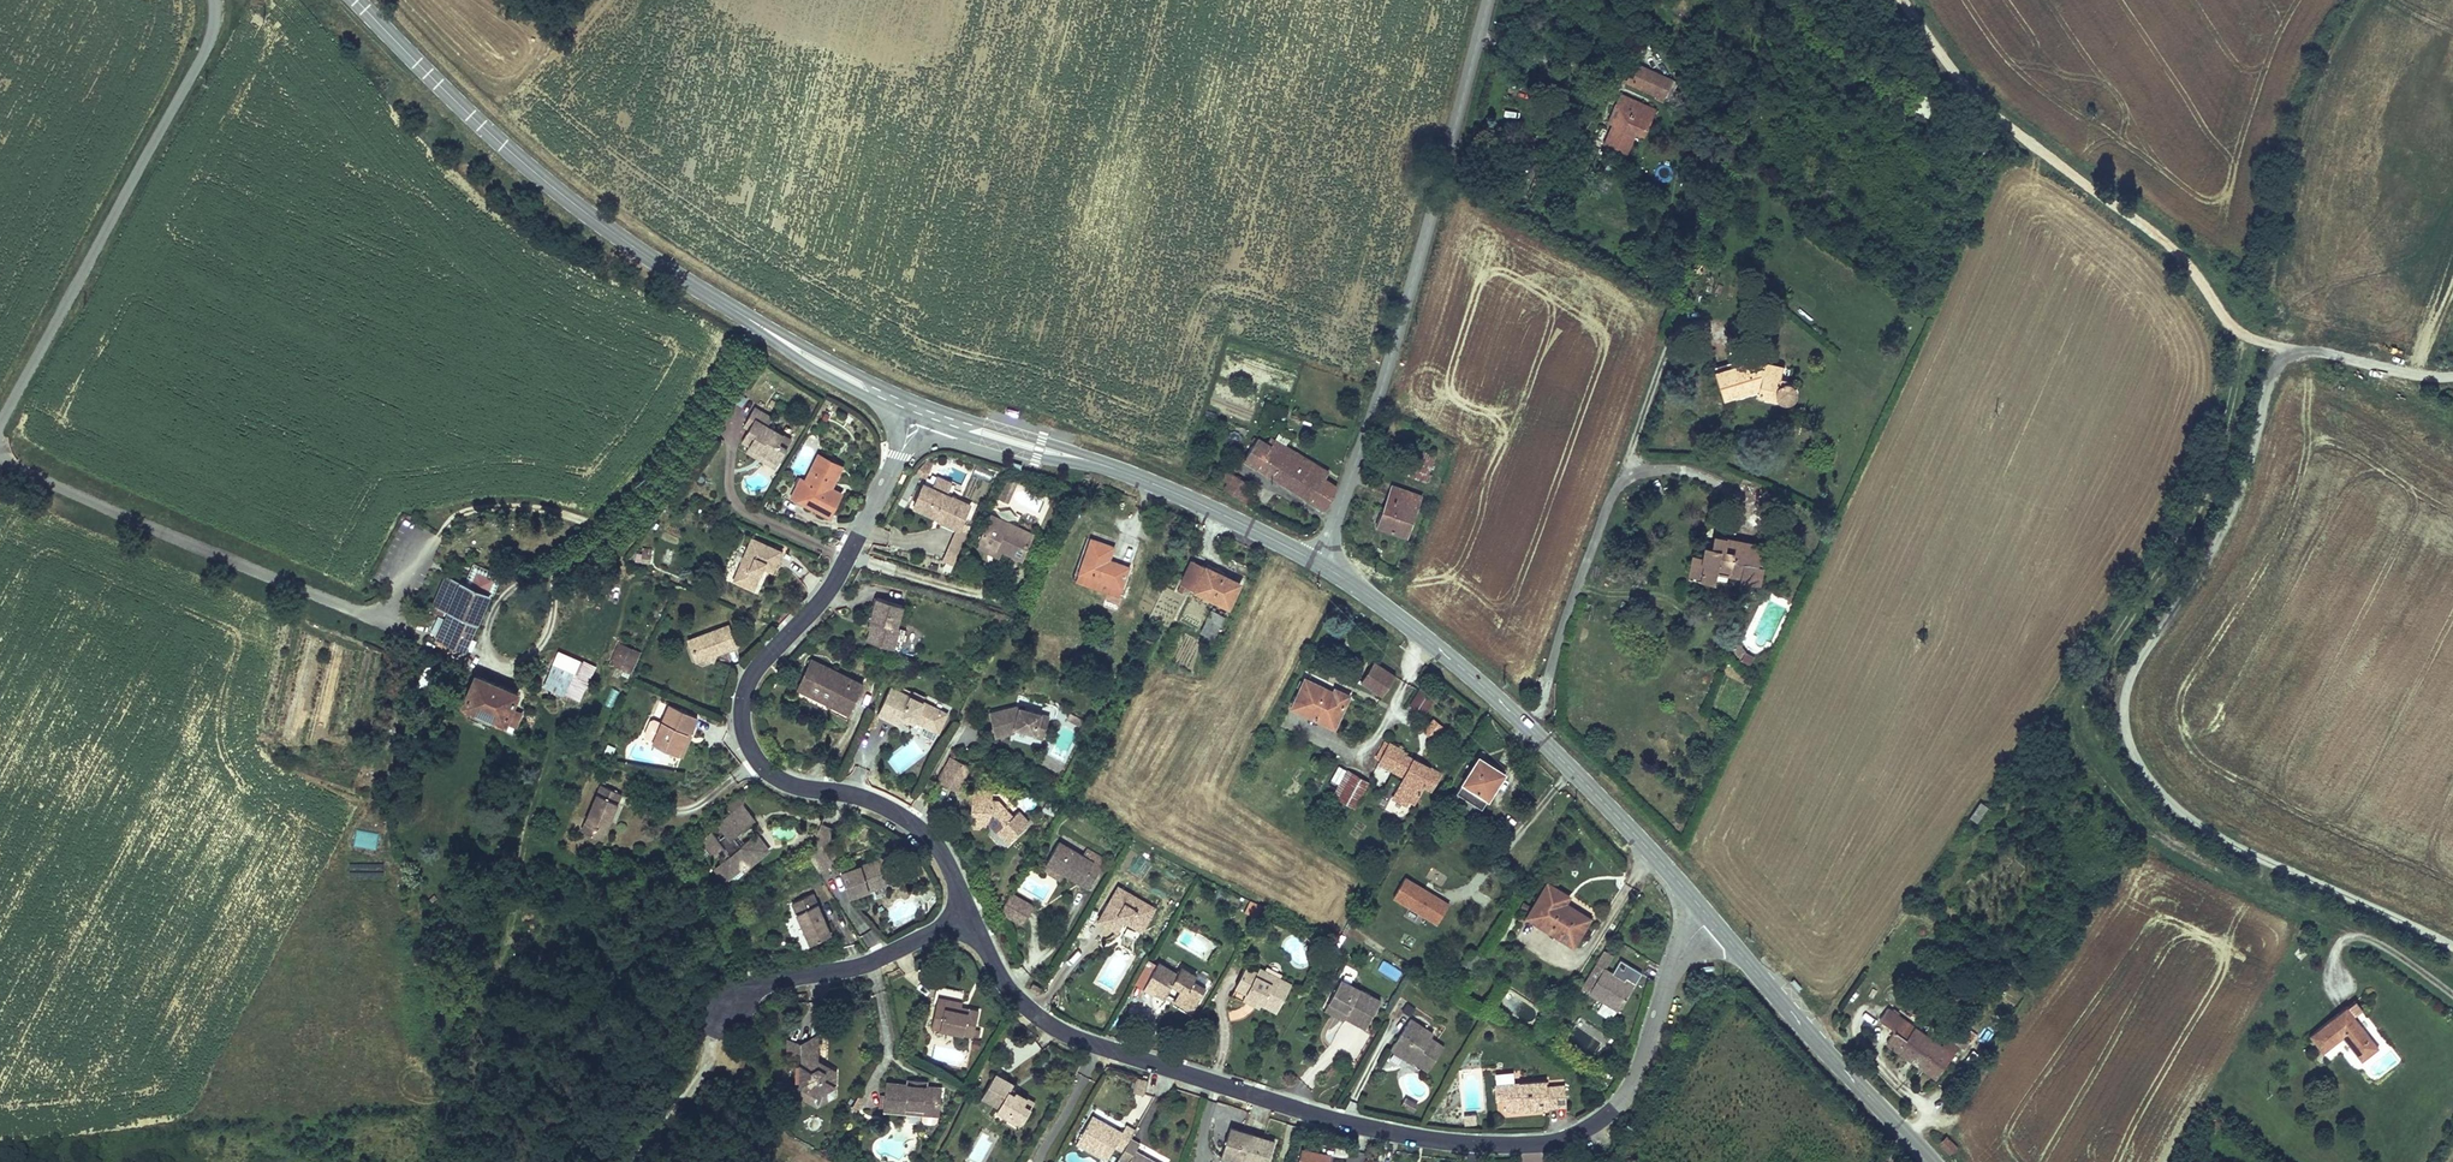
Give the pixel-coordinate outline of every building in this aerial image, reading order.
[(1624,82),(1665,100),(1674,78),(1634,60),(1624,82)] [(1634,135),(1642,139),(1652,114),(1623,103),(1619,112),(1613,127),(1605,145),(1625,154),(1634,135)] [(1607,125),(1613,127),(1619,112),(1614,110),(1607,125)] [(1605,169),(1617,174),(1620,168),(1608,163),(1605,169)] [(1791,382),(1787,381),(1783,381),(1780,377),(1783,364),(1765,360),(1764,367),(1760,366),(1749,370),(1747,361),(1714,371),(1723,400),(1759,390),(1758,396),(1777,399),(1780,401),(1784,403),(1789,403),(1792,401),(1795,398),(1797,394),(1796,389),(1794,385),(1791,382)] [(1285,417),(1288,406),(1264,400),(1262,410),(1285,417)] [(779,444),(783,436),(767,426),(772,418),(754,408),(744,426),(749,429),(742,441),(749,446),(746,451),(757,457),(760,452),(778,462),(786,448),(779,444)] [(791,440),(783,436),(779,444),(786,448),(791,440)] [(1244,462),(1272,479),(1289,452),(1273,442),(1268,449),(1255,441),(1244,462)] [(1406,476),(1425,483),(1434,457),(1415,451),(1406,476)] [(775,468),(778,462),(760,452),(757,457),(775,468)] [(1324,483),(1328,476),(1289,452),(1272,479),(1325,511),(1331,501),(1335,489),(1324,483)] [(827,468),(831,461),(819,455),(805,481),(801,479),(791,497),(829,516),(841,493),(831,488),(827,486),(829,482),(833,484),(838,474),(827,468)] [(1372,472),(1377,473),(1382,460),(1377,458),(1372,472)] [(842,466),(831,461),(827,468),(838,474),(842,466)] [(927,462),(919,470),(929,474),(933,464),(927,462)] [(1246,489),(1250,484),(1228,470),(1222,480),(1229,484),(1225,490),(1248,505),(1255,495),(1246,489)] [(921,477),(915,474),(909,484),(915,487),(921,477)] [(938,477),(933,488),(946,494),(951,483),(938,477)] [(997,498),(1008,502),(1016,482),(1006,478),(997,498)] [(946,494),(933,488),(924,484),(914,506),(936,516),(937,512),(941,514),(940,517),(939,520),(959,529),(970,505),(946,494)] [(1378,528),(1406,538),(1420,498),(1392,488),(1378,528)] [(982,540),(1001,549),(1021,558),(1032,534),(992,515),(980,540),(982,540)] [(949,567),(966,536),(957,531),(940,561),(949,567)] [(1761,586),(1765,567),(1759,566),(1762,551),(1726,544),(1728,537),(1714,534),(1713,535),(1711,545),(1704,543),(1702,554),(1691,552),(1686,577),(1714,583),(1716,573),(1741,578),(1740,582),(1761,586)] [(1713,535),(1706,534),(1704,543),(1711,545),(1713,535)] [(1076,580),(1078,572),(1090,539),(1087,537),(1072,578),(1076,580)] [(1763,544),(1728,537),(1726,544),(1762,551),(1763,544)] [(761,566),(763,567),(772,571),(781,551),(752,538),(733,580),(753,589),(761,572),(759,571),(761,566)] [(982,540),(979,547),(998,556),(1001,549),(982,540)] [(650,562),(651,549),(643,548),(642,561),(650,562)] [(670,563),(674,552),(666,549),(663,561),(670,563)] [(1240,583),(1223,575),(1222,577),(1206,569),(1207,567),(1192,560),(1181,583),(1186,586),(1229,607),(1240,583)] [(496,588),(502,574),(476,564),(470,578),(496,588)] [(1133,568),(1129,567),(1122,588),(1119,595),(1122,597),(1133,568)] [(1223,575),(1207,567),(1206,569),(1222,577),(1223,575)] [(1119,595),(1122,588),(1078,572),(1076,580),(1119,595)] [(610,576),(602,574),(599,589),(606,591),(610,576)] [(437,640),(444,643),(463,651),(464,652),(489,593),(446,575),(433,605),(449,612),(437,640)] [(1186,586),(1181,583),(1177,591),(1182,593),(1186,586)] [(868,640),(893,648),(899,628),(896,627),(902,606),(877,598),(871,620),(873,621),(868,640)] [(1224,616),(1212,610),(1201,633),(1213,639),(1224,616)] [(699,637),(693,650),(707,657),(716,653),(735,645),(728,626),(699,637)] [(906,630),(899,628),(893,648),(892,651),(899,653),(906,630)] [(689,641),(693,650),(699,637),(689,641)] [(1747,665),(1755,655),(1737,642),(1730,651),(1747,665)] [(463,651),(444,643),(440,650),(460,659),(463,651)] [(639,652),(620,644),(611,663),(630,672),(639,652)] [(697,660),(707,657),(693,650),(697,660)] [(559,655),(554,666),(576,676),(580,666),(559,655)] [(798,688),(806,692),(820,664),(812,660),(798,688)] [(1373,662),(1361,681),(1383,695),(1395,676),(1373,662)] [(863,684),(820,664),(806,692),(849,712),(863,684)] [(587,682),(576,676),(554,666),(552,666),(543,686),(579,701),(587,682)] [(505,723),(506,722),(512,708),(518,693),(476,675),(463,705),(505,723)] [(1325,695),(1328,690),(1305,679),(1292,706),(1334,726),(1349,695),(1335,689),(1333,692),(1331,697),(1325,695)] [(921,704),(922,702),(924,698),(903,688),(901,692),(890,687),(877,715),(899,725),(901,719),(903,715),(914,720),(926,726),(927,724),(939,729),(947,713),(934,707),(932,710),(921,704)] [(1435,698),(1420,688),(1409,704),(1424,714),(1435,698)] [(677,754),(687,732),(690,733),(697,717),(669,704),(661,723),(653,741),(652,743),(677,754)] [(1015,727),(1034,733),(1035,734),(1037,726),(1046,729),(1050,717),(1016,707),(990,713),(995,736),(1014,732),(1015,727)] [(521,712),(512,708),(506,722),(515,726),(521,712)] [(1070,713),(1067,719),(1083,727),(1086,721),(1070,713)] [(912,724),(914,720),(903,715),(901,719),(912,724)] [(1445,727),(1433,718),(1422,731),(1434,741),(1445,727)] [(646,738),(653,741),(661,723),(654,720),(651,721),(645,734),(646,738)] [(1043,739),(1046,729),(1037,726),(1035,734),(1034,733),(1034,736),(1043,739)] [(690,733),(687,732),(677,754),(682,756),(691,734),(690,733)] [(373,735),(362,733),(360,739),(371,741),(373,735)] [(1376,757),(1379,759),(1388,743),(1385,741),(1376,757)] [(1403,750),(1388,743),(1379,759),(1378,762),(1404,776),(1393,797),(1407,804),(1409,800),(1414,803),(1424,786),(1431,790),(1441,774),(1402,753),(1403,750)] [(615,748),(607,745),(604,754),(611,757),(615,748)] [(1479,757),(1475,763),(1482,768),(1486,761),(1479,757)] [(951,759),(946,767),(964,776),(969,768),(951,759)] [(1456,792),(1480,808),(1482,809),(1504,773),(1486,761),(1482,768),(1475,763),(1456,792)] [(1346,770),(1339,766),(1328,784),(1335,788),(1346,770)] [(957,790),(964,776),(946,767),(939,781),(957,790)] [(1334,797),(1337,799),(1338,799),(1353,773),(1348,770),(1334,797)] [(1353,773),(1338,799),(1354,808),(1369,782),(1353,773)] [(586,822),(605,830),(606,830),(622,794),(601,785),(585,821),(586,822)] [(973,790),(972,799),(991,800),(992,792),(973,790)] [(1475,816),(1480,808),(1456,792),(1451,801),(1475,816)] [(742,795),(737,798),(743,805),(747,794),(742,795)] [(719,863),(729,876),(730,876),(733,880),(743,872),(740,868),(742,866),(750,859),(749,857),(759,849),(751,838),(740,846),(733,837),(755,820),(743,805),(737,798),(726,807),(732,815),(718,825),(725,834),(718,840),(711,831),(700,840),(714,857),(724,848),(729,855),(719,863)] [(991,800),(972,799),(971,810),(977,810),(976,821),(986,821),(988,822),(1007,843),(1029,823),(1018,812),(1012,817),(998,801),(991,800)] [(1058,807),(1048,802),(1043,810),(1053,815),(1058,807)] [(986,826),(986,821),(976,821),(977,810),(971,810),(970,825),(986,826)] [(602,838),(605,830),(586,822),(582,830),(602,838)] [(823,824),(820,832),(818,839),(815,847),(829,839),(834,827),(823,824)] [(353,845),(376,849),(379,833),(356,829),(353,845)] [(820,832),(818,832),(808,833),(809,840),(818,839),(820,832)] [(756,834),(751,838),(759,849),(749,857),(750,859),(742,866),(744,869),(768,850),(756,834)] [(1090,888),(1105,857),(1086,848),(1083,852),(1056,839),(1043,865),(1090,888)] [(819,872),(833,863),(828,855),(821,844),(807,853),(819,872)] [(833,852),(828,855),(833,863),(838,859),(833,852)] [(898,877),(890,856),(841,872),(849,896),(886,884),(886,881),(898,877)] [(724,880),(729,876),(719,863),(714,867),(724,880)] [(1425,889),(1406,878),(1394,897),(1438,924),(1450,904),(1428,891),(1427,893),(1424,891),(1425,889)] [(1568,908),(1563,905),(1565,902),(1569,896),(1547,882),(1527,916),(1561,937),(1564,931),(1576,939),(1589,918),(1569,905),(1568,908)] [(920,890),(912,885),(910,889),(910,891),(916,895),(920,890)] [(1129,920),(1128,922),(1141,930),(1154,908),(1118,887),(1099,920),(1117,930),(1123,919),(1124,917),(1129,920)] [(1034,906),(1010,892),(1000,910),(1023,924),(1034,906)] [(831,934),(826,923),(823,924),(822,921),(824,920),(813,894),(792,904),(810,943),(831,934)] [(1263,907),(1251,901),(1245,912),(1257,918),(1263,907)] [(1524,921),(1527,916),(1522,913),(1519,918),(1524,921)] [(1573,944),(1576,939),(1564,931),(1561,937),(1573,944)] [(1471,967),(1479,954),(1471,949),(1463,962),(1471,967)] [(1604,950),(1596,963),(1605,968),(1613,955),(1604,950)] [(1486,959),(1479,954),(1471,967),(1478,972),(1486,959)] [(1397,980),(1402,969),(1382,960),(1377,971),(1397,980)] [(1466,974),(1471,967),(1463,962),(1459,969),(1466,974)] [(1156,988),(1154,991),(1164,997),(1172,983),(1181,988),(1177,995),(1177,996),(1195,1006),(1205,988),(1193,982),(1196,976),(1181,967),(1177,974),(1157,963),(1146,983),(1156,988)] [(1624,980),(1605,968),(1596,963),(1581,987),(1618,1010),(1635,983),(1626,977),(1624,980)] [(1263,1001),(1261,1004),(1277,1012),(1291,985),(1259,968),(1257,972),(1246,966),(1235,986),(1236,987),(1246,992),(1263,1001)] [(1471,967),(1466,974),(1474,979),(1478,972),(1471,967)] [(1340,979),(1329,1000),(1348,1010),(1345,1016),(1366,1027),(1380,1001),(1340,979)] [(1794,979),(1791,981),(1798,990),(1801,987),(1794,979)] [(1033,983),(1030,988),(1038,993),(1041,988),(1033,983)] [(1153,994),(1154,991),(1156,988),(1146,983),(1143,988),(1153,994)] [(931,1027),(941,1029),(952,1032),(973,1036),(975,1029),(979,1011),(961,1007),(964,992),(937,986),(934,996),(938,997),(931,1027)] [(1242,999),(1246,992),(1236,987),(1231,995),(1242,1001),(1243,1000),(1242,999)] [(1246,992),(1242,999),(1243,1000),(1259,1008),(1261,1004),(1263,1001),(1246,992)] [(1195,1006),(1177,996),(1174,1000),(1192,1011),(1195,1006)] [(1344,1019),(1345,1016),(1348,1010),(1329,1000),(1325,1008),(1344,1019)] [(1415,1008),(1408,1003),(1402,1010),(1410,1016),(1415,1008)] [(2360,1059),(2377,1046),(2343,1004),(2307,1033),(2321,1051),(2341,1035),(2360,1059)] [(1420,1031),(1423,1027),(1411,1019),(1392,1046),(1413,1061),(1428,1071),(1444,1047),(1430,1038),(1420,1031)] [(1936,1079),(1952,1056),(1906,1023),(1898,1034),(1894,1031),(1886,1043),(1936,1079)] [(1433,1034),(1423,1027),(1420,1031),(1430,1038),(1433,1034)] [(1951,1040),(1958,1043),(1956,1047),(1967,1051),(1972,1036),(1954,1030),(1951,1040)] [(818,1035),(801,1044),(801,1052),(818,1043),(818,1035)] [(2323,1052),(2328,1059),(2346,1048),(2341,1040),(2323,1052)] [(801,1052),(801,1044),(788,1041),(787,1058),(801,1059),(801,1052)] [(801,1059),(800,1084),(817,1094),(826,1090),(835,1085),(835,1071),(824,1064),(822,1067),(818,1065),(819,1061),(818,1043),(801,1052),(801,1059)] [(1411,1063),(1413,1061),(1392,1046),(1390,1049),(1411,1063)] [(1612,1076),(1605,1071),(1599,1081),(1606,1086),(1612,1076)] [(1007,1116),(1008,1113),(1023,1121),(1031,1108),(1024,1104),(1028,1097),(1016,1090),(1015,1093),(1009,1089),(1010,1087),(1013,1083),(1012,1082),(996,1073),(982,1096),(998,1106),(996,1110),(1007,1116)] [(1136,1091),(1143,1092),(1144,1079),(1136,1079),(1136,1091)] [(1526,1107),(1526,1109),(1566,1106),(1564,1085),(1546,1087),(1546,1081),(1504,1084),(1506,1110),(1522,1109),(1522,1107),(1526,1107)] [(934,1100),(936,1087),(926,1086),(907,1084),(886,1082),(883,1110),(923,1114),(938,1115),(939,1115),(941,1101),(934,1100)] [(796,1093),(817,1106),(817,1094),(800,1084),(796,1093)] [(817,1094),(817,1106),(835,1096),(835,1085),(826,1090),(817,1094)] [(1035,1101),(1028,1097),(1024,1104),(1031,1108),(1035,1101)] [(1021,1124),(1023,1121),(1008,1113),(1007,1116),(1021,1125),(1021,1124)] [(937,1122),(938,1115),(923,1114),(922,1120),(924,1123),(934,1124),(937,1122)] [(1092,1115),(1089,1121),(1097,1126),(1101,1119),(1092,1115)] [(1097,1126),(1089,1121),(1076,1143),(1106,1161),(1114,1147),(1123,1152),(1131,1138),(1135,1130),(1126,1124),(1122,1132),(1101,1119),(1097,1126)] [(1230,1128),(1221,1156),(1240,1161),(1268,1161),(1274,1142),(1230,1128)] [(1946,1137),(1938,1144),(1949,1155),(1957,1148),(1946,1137)] [(1123,1152),(1119,1160),(1123,1161),(1157,1161),(1136,1150),(1140,1143),(1131,1138),(1123,1152)] [(1330,1151),(1299,1147),(1297,1161),(1329,1161),(1330,1151)]
